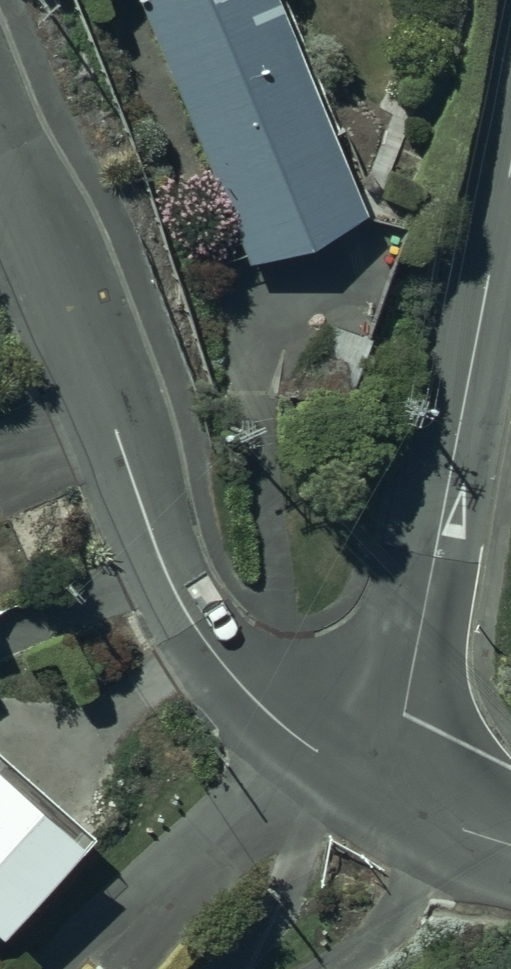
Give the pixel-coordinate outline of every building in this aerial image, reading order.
[(211,190),(172,206),(202,280),(241,264),(246,276),(366,227),(268,0),(134,0),(211,190)] [(80,814),(0,744),(0,903),(80,814)]
